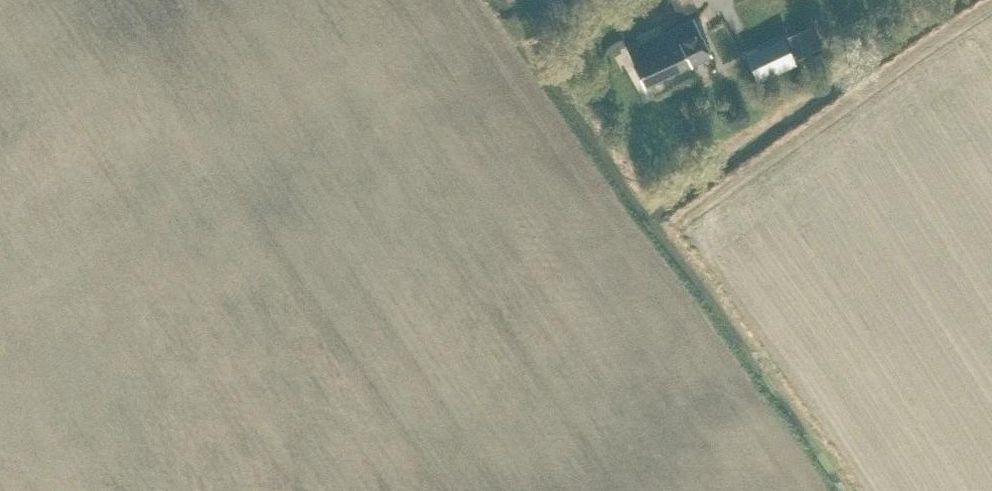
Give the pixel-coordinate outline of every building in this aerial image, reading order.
[(692,19),(656,37),(654,33),(646,36),(648,40),(627,50),(634,65),(645,87),(691,67),(711,57),(692,19)] [(820,49),(810,27),(787,38),(797,60),(820,49)] [(784,39),(748,55),(760,82),(796,66),(784,39)] [(606,87),(599,74),(592,77),(598,91),(606,87)]
